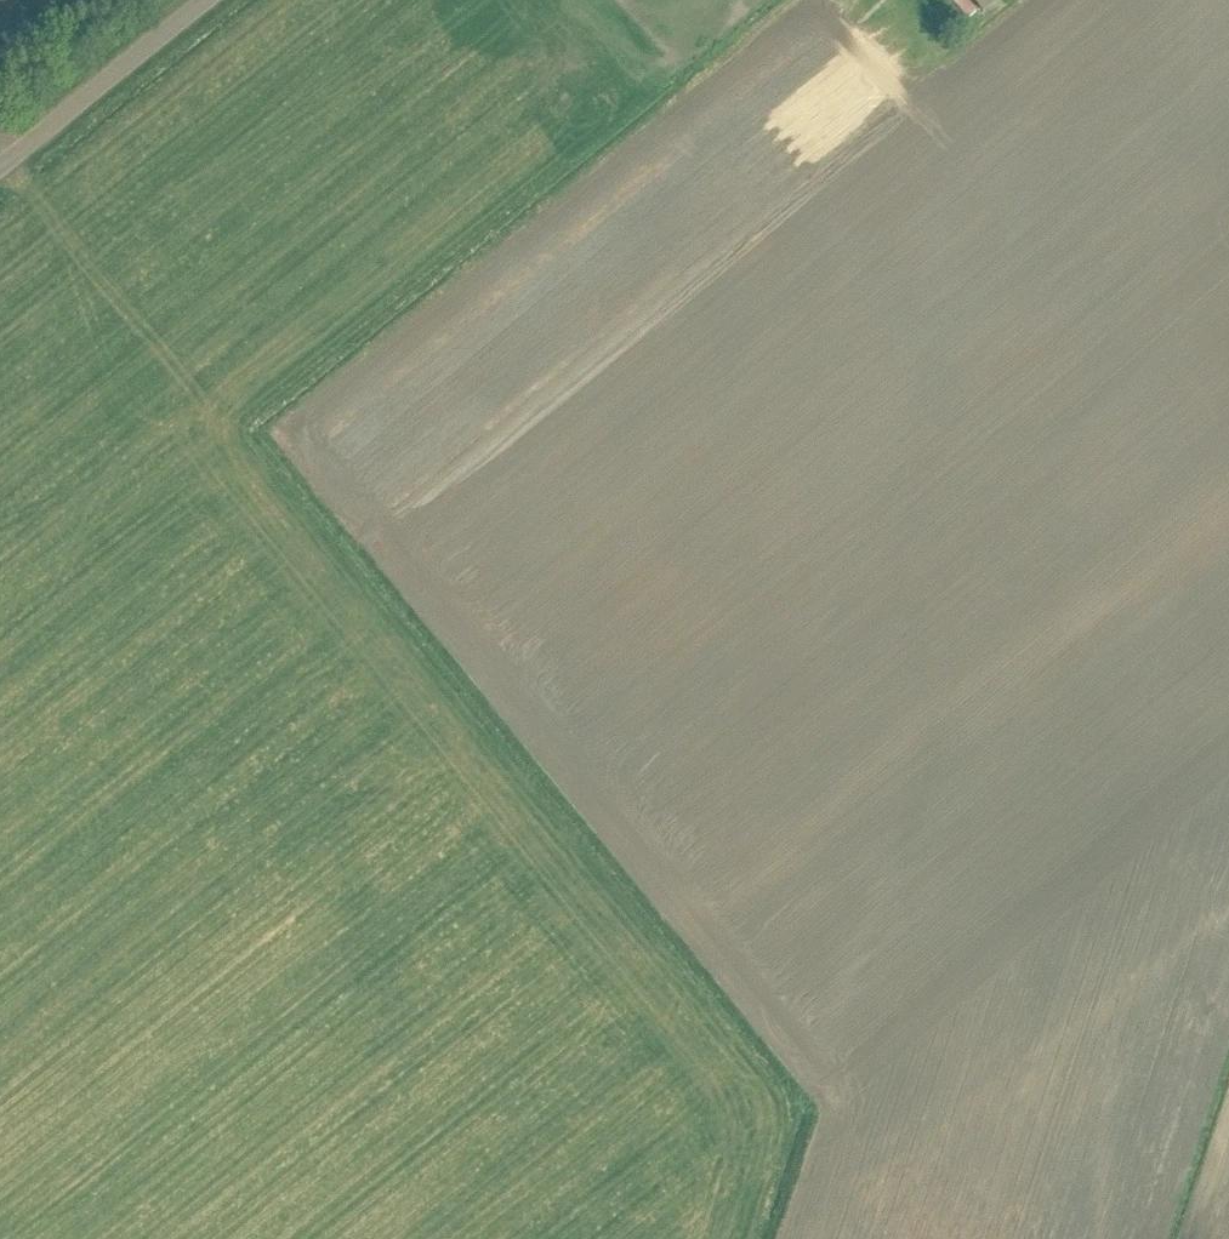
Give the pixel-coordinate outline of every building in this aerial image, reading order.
[(1000,0),(969,0),(982,15),(1000,0)]
